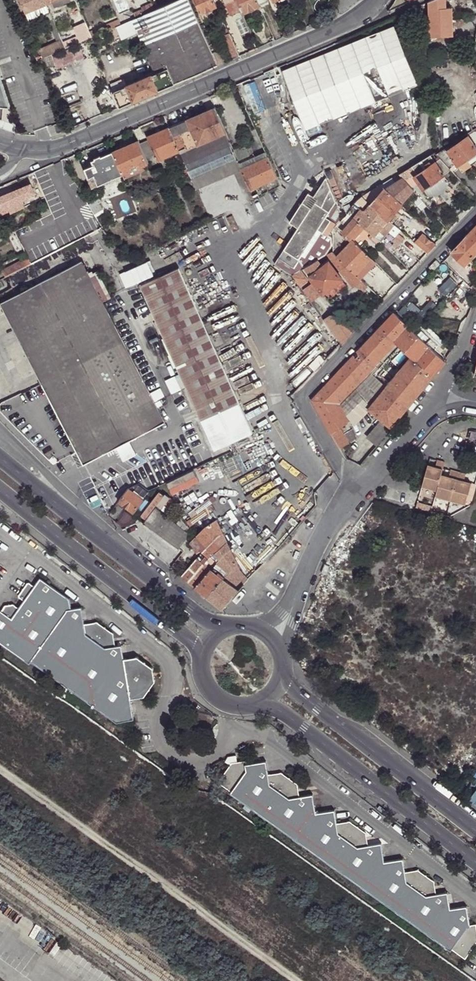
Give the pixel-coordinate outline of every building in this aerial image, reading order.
[(45,0),(20,0),(29,21),(46,15),(58,42),(62,41),(47,5),(45,0)] [(218,66),(217,64),(213,54),(189,0),(180,0),(155,11),(145,15),(136,19),(121,25),(106,32),(107,34),(117,30),(121,40),(138,33),(155,72),(167,67),(168,69),(113,92),(120,108),(218,66)] [(217,6),(214,0),(195,0),(201,13),(217,6)] [(236,1),(238,0),(244,14),(253,10),(260,7),(259,5),(257,0),(236,0),(236,1)] [(240,11),(242,15),(244,14),(238,0),(236,1),(240,11)] [(429,0),(415,6),(418,13),(429,11),(429,0)] [(429,0),(429,11),(429,36),(452,36),(452,8),(446,8),(446,0),(430,0),(429,0)] [(235,13),(240,11),(236,1),(230,3),(235,13)] [(145,15),(155,11),(152,5),(143,9),(143,10),(145,15)] [(136,19),(145,15),(143,10),(134,14),(136,19)] [(121,25),(119,20),(98,30),(100,34),(106,32),(121,25)] [(393,25),(281,70),(305,130),(417,85),(393,25)] [(89,33),(88,29),(83,31),(87,40),(92,38),(89,33)] [(98,30),(89,33),(92,38),(100,34),(98,30)] [(230,60),(239,56),(229,34),(221,37),(230,60)] [(73,46),(81,43),(78,36),(71,39),(73,46)] [(71,39),(63,42),(65,49),(73,46),(71,39)] [(63,42),(62,41),(58,42),(39,50),(43,59),(52,55),(65,49),(63,42)] [(52,57),(52,55),(43,59),(46,69),(56,65),(57,70),(84,58),(79,46),(52,57)] [(217,64),(225,61),(221,51),(213,54),(217,64)] [(4,121),(5,108),(11,108),(0,74),(0,119),(4,121)] [(226,133),(215,108),(187,120),(191,129),(198,145),(226,133)] [(187,120),(170,127),(174,136),(191,129),(187,120)] [(54,125),(49,127),(53,136),(58,134),(54,125)] [(174,136),(170,127),(147,137),(148,140),(155,154),(158,161),(180,151),(174,136)] [(191,129),(174,136),(180,151),(181,152),(198,145),(191,129)] [(198,145),(181,152),(197,190),(235,173),(242,169),(241,169),(239,164),(233,151),(226,133),(198,145)] [(457,165),(475,152),(475,148),(468,136),(447,150),(457,165)] [(148,140),(139,144),(146,158),(155,154),(148,140)] [(138,141),(113,151),(123,175),(144,166),(148,164),(146,158),(139,144),(138,141)] [(237,149),(233,151),(239,164),(251,159),(246,147),(237,149)] [(445,147),(435,152),(435,153),(439,157),(450,169),(457,165),(447,150),(445,147)] [(123,175),(113,151),(92,161),(94,165),(84,169),(89,178),(94,176),(99,185),(123,175)] [(457,165),(462,172),(475,162),(475,152),(457,165)] [(251,159),(239,164),(241,169),(268,157),(266,153),(251,159)] [(425,159),(412,167),(417,172),(418,174),(436,160),(431,155),(425,159)] [(268,157),(241,169),(242,169),(250,189),(258,186),(265,183),(276,178),(268,157)] [(450,169),(439,157),(436,160),(444,172),(450,169)] [(444,172),(436,160),(418,174),(416,176),(424,187),(444,172)] [(144,166),(123,175),(125,179),(146,170),(144,166)] [(412,167),(400,174),(403,178),(405,181),(417,172),(412,167)] [(250,189),(242,169),(235,173),(243,192),(244,191),(250,189)] [(444,172),(424,187),(430,195),(431,193),(438,193),(445,188),(448,180),(450,179),(444,172)] [(400,174),(382,185),(387,191),(403,178),(400,174)] [(93,188),(99,185),(94,176),(89,178),(93,188)] [(280,185),(276,178),(265,183),(268,191),(280,185)] [(344,218),(327,178),(315,197),(309,193),(290,223),(298,228),(279,258),(300,271),(306,268),(318,261),(328,255),(333,253),(333,231),(340,222),(344,218)] [(403,178),(387,191),(402,204),(413,190),(405,181),(403,178)] [(9,183),(3,185),(6,192),(12,189),(9,183)] [(382,185),(363,197),(368,202),(371,204),(378,197),(387,191),(382,185)] [(258,186),(250,189),(254,198),(262,194),(258,186)] [(250,189),(244,191),(249,201),(254,198),(250,189)] [(378,197),(371,204),(388,220),(402,204),(387,191),(378,197)] [(358,200),(354,205),(361,211),(368,202),(363,197),(358,200)] [(97,201),(89,206),(95,216),(103,211),(97,201)] [(368,202),(361,211),(364,213),(371,204),(368,202)] [(371,204),(364,213),(382,227),(389,232),(395,226),(388,220),(371,204)] [(348,212),(348,213),(354,218),(358,221),(364,213),(361,211),(354,205),(352,208),(348,213),(348,212)] [(344,218),(340,222),(346,227),(354,218),(348,213),(347,214),(344,218)] [(364,213),(358,221),(363,226),(365,228),(372,235),(379,242),(380,242),(389,232),(382,227),(364,213)] [(351,237),(354,240),(361,232),(359,230),(363,226),(358,221),(354,218),(346,227),(343,231),(350,238),(351,237)] [(452,253),(465,264),(475,253),(475,228),(467,237),(452,253)] [(417,233),(411,239),(415,243),(423,235),(417,233)] [(379,242),(372,235),(369,238),(376,245),(379,242)] [(423,235),(415,243),(428,253),(435,246),(423,235)] [(401,242),(395,238),(392,242),(394,244),(392,245),(396,249),(401,242)] [(354,240),(337,257),(347,266),(356,275),(361,280),(376,263),(354,240)] [(333,253),(328,255),(341,272),(347,266),(337,257),(333,253)] [(31,263),(28,258),(3,271),(6,276),(31,263)] [(300,271),(279,258),(275,264),(293,275),(300,271)] [(318,261),(306,268),(312,276),(323,268),(318,261)] [(104,302),(92,279),(90,276),(83,262),(1,304),(85,465),(166,423),(104,302)] [(323,268),(312,276),(310,277),(314,282),(322,292),(323,294),(342,280),(329,263),(323,268)] [(356,275),(347,266),(341,272),(353,288),(357,285),(362,281),(361,280),(356,275)] [(215,449),(253,432),(180,267),(141,285),(215,449)] [(293,275),(300,286),(307,282),(306,280),(307,279),(300,271),(293,275)] [(100,275),(92,279),(104,302),(112,298),(100,275)] [(367,287),(362,281),(357,285),(363,291),(367,287)] [(304,290),(311,301),(322,292),(314,282),(304,290)] [(341,344),(356,329),(341,308),(324,319),(341,344)] [(394,340),(408,326),(394,313),(381,328),(394,340)] [(436,351),(414,331),(413,331),(408,326),(394,340),(400,346),(412,358),(432,376),(441,366),(445,361),(436,351)] [(440,347),(418,327),(414,331),(436,351),(440,347)] [(391,344),(394,340),(381,328),(359,351),(373,363),(391,344)] [(400,346),(394,340),(391,344),(396,349),(400,346)] [(366,370),(373,363),(359,351),(327,384),(312,400),(313,402),(330,432),(340,426),(346,421),(349,420),(341,404),(369,375),(366,370)] [(419,391),(432,376),(412,358),(387,387),(408,405),(419,391)] [(369,409),(387,387),(372,375),(378,368),(373,363),(366,370),(369,375),(341,404),(349,420),(352,424),(355,423),(369,409)] [(398,417),(408,405),(387,387),(369,409),(383,420),(390,426),(391,425),(398,417)] [(352,424),(349,420),(346,421),(340,426),(344,433),(351,429),(354,428),(352,424)] [(393,427),(391,425),(390,426),(383,420),(369,435),(379,443),(393,427)] [(330,432),(340,448),(346,445),(350,443),(350,442),(344,433),(340,426),(330,432)] [(351,429),(344,433),(350,442),(356,438),(351,429)] [(340,448),(344,455),(350,451),(346,445),(340,448)] [(434,470),(427,468),(422,487),(437,491),(435,496),(466,504),(471,483),(464,481),(464,479),(466,475),(451,471),(449,477),(448,479),(440,477),(441,475),(445,463),(437,461),(435,467),(434,470)] [(150,491),(140,484),(129,490),(143,500),(150,491)] [(143,500),(129,490),(129,489),(120,501),(134,511),(143,500)] [(156,507),(144,523),(159,534),(170,520),(162,514),(163,512),(156,507)] [(187,533),(170,520),(159,534),(179,548),(186,539),(187,533)] [(196,536),(205,547),(206,548),(223,533),(216,520),(205,526),(196,536)] [(206,548),(212,555),(225,539),(223,533),(206,548)] [(146,536),(140,543),(156,556),(162,549),(146,536)] [(191,542),(200,551),(201,550),(202,552),(205,547),(196,536),(191,542)] [(212,555),(217,562),(229,548),(225,539),(212,555)] [(156,556),(140,543),(138,546),(154,559),(156,556)] [(202,552),(209,558),(212,555),(206,548),(205,547),(202,552)] [(217,562),(228,572),(232,569),(235,565),(236,563),(229,548),(217,562)] [(182,576),(188,581),(204,564),(201,562),(196,558),(182,576)] [(246,583),(249,579),(240,571),(236,563),(235,565),(232,569),(246,583)] [(326,563),(322,572),(327,573),(330,565),(326,563)] [(188,581),(196,587),(211,569),(204,564),(188,581)] [(196,587),(208,596),(224,579),(211,569),(196,587)] [(239,590),(244,585),(233,577),(228,573),(227,574),(232,578),(229,583),(239,590)] [(227,574),(224,579),(229,583),(232,578),(227,574)] [(122,722),(125,721),(129,722),(138,720),(133,699),(149,697),(160,682),(159,667),(142,655),(128,657),(126,645),(121,645),(119,633),(103,620),(90,623),(88,607),(80,607),(76,598),(47,578),(40,587),(33,582),(23,597),(29,602),(23,608),(19,604),(13,606),(9,612),(0,605),(0,636),(122,722)] [(223,609),(239,590),(229,583),(224,579),(208,596),(223,609)] [(222,781),(236,792),(234,794),(454,951),(455,948),(468,959),(475,948),(475,926),(474,926),(471,906),(454,910),(451,892),(441,894),(439,882),(423,870),(410,873),(407,858),(389,861),(386,842),(373,846),(370,832),(357,822),(342,824),(340,809),(321,813),(317,793),(304,796),(302,784),(288,773),(273,774),(270,759),(250,763),(250,761),(236,761),(222,781)]
